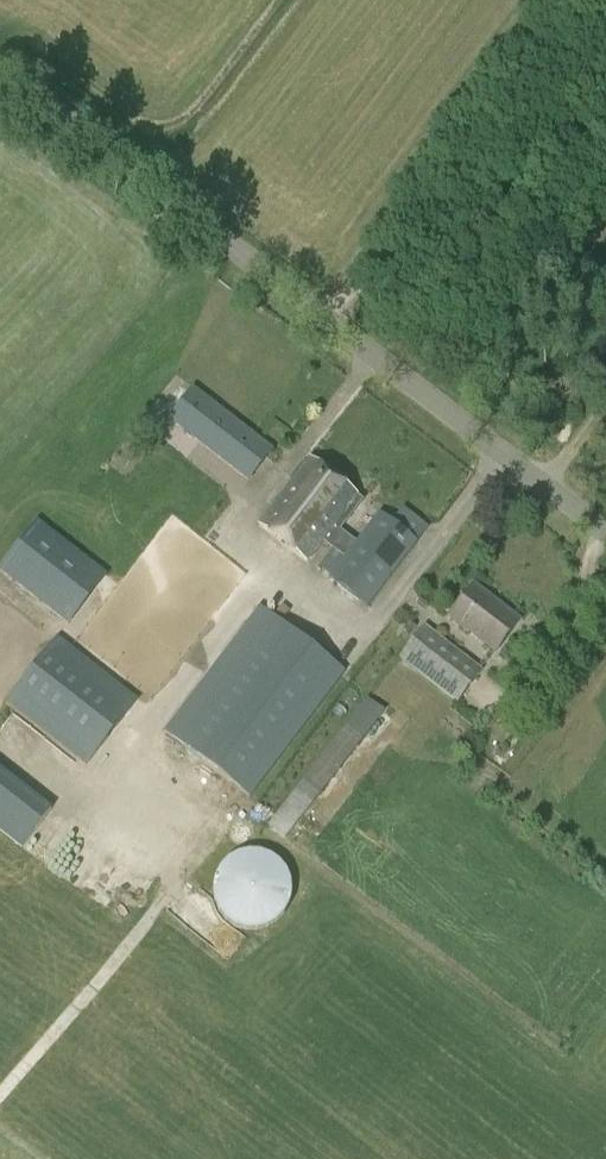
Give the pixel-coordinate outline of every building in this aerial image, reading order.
[(248,483),(274,449),(217,404),(195,388),(170,421),(192,438),(248,483)] [(301,525),(337,477),(312,459),(262,526),(310,562),(325,542),(301,525)] [(301,525),(325,542),(346,559),(331,579),(370,608),(421,541),(382,512),(359,542),(341,529),(363,501),(358,498),(360,495),(337,477),(301,525)] [(185,634),(103,571),(37,520),(0,567),(0,574),(144,686),(185,634)] [(180,579),(217,612),(252,573),(214,540),(180,579)] [(497,653),(522,621),(476,585),(451,617),(497,653)] [(249,798),(345,672),(259,606),(163,732),(249,798)] [(456,705),(482,671),(424,626),(398,659),(456,705)] [(85,766),(137,701),(57,637),(5,703),(85,766)] [(284,839),(384,712),(368,699),(268,826),(284,839)] [(52,808),(0,768),(0,834),(20,849),(52,808)] [(252,931),(258,930),(264,929),(269,926),(275,923),(279,919),(283,914),(287,909),(289,903),(290,897),(291,891),(290,885),(289,879),(287,873),(283,868),(279,863),(275,859),(269,856),(264,854),(258,852),(252,852),(246,852),(240,854),(234,856),(229,859),(224,863),(220,868),(217,873),(214,879),(213,885),(212,891),(213,897),(214,903),(217,909),(220,914),(224,919),(229,923),(234,926),(240,929),(246,930),(252,931)]
